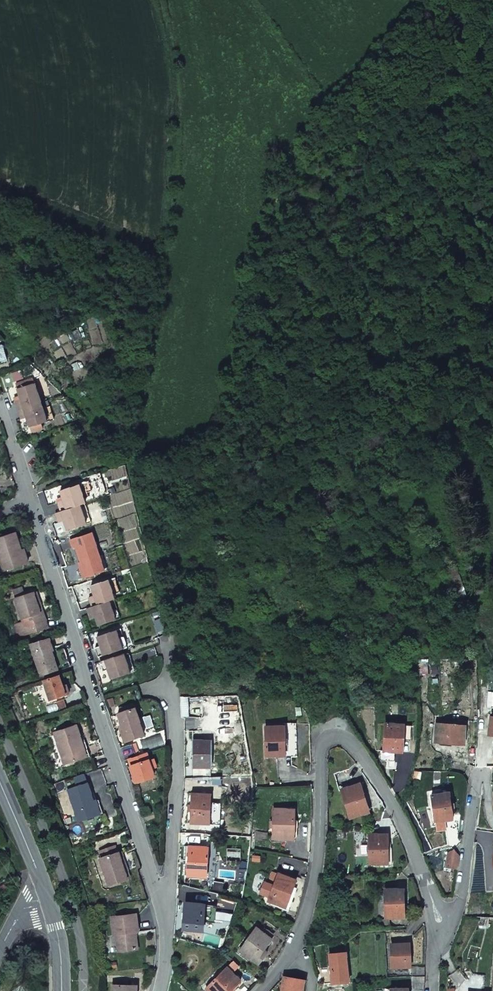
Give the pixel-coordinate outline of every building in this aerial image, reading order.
[(34,383),(17,389),(20,399),(21,401),(16,403),(18,410),(41,403),(34,383)] [(41,403),(18,410),(20,417),(25,415),(26,418),(30,427),(41,423),(47,421),(42,409),(41,403)] [(42,409),(47,421),(54,419),(50,406),(42,409)] [(31,432),(42,428),(41,423),(30,427),(31,432)] [(92,491),(88,481),(79,485),(84,499),(88,497),(87,492),(92,491)] [(61,512),(80,505),(84,504),(85,503),(84,499),(79,485),(60,491),(63,500),(64,503),(59,504),(61,512)] [(91,523),(84,504),(80,505),(86,524),(91,523)] [(86,524),(80,505),(61,512),(56,513),(58,520),(63,519),(64,521),(67,531),(86,524)] [(15,533),(0,538),(0,560),(4,571),(22,565),(17,552),(21,551),(15,533)] [(79,558),(98,552),(92,533),(70,540),(73,548),(76,547),(79,558)] [(28,563),(24,550),(21,551),(17,552),(22,565),(28,563)] [(85,577),(104,571),(98,552),(79,558),(85,577)] [(94,595),(95,598),(90,599),(92,606),(109,601),(114,599),(108,580),(91,586),(94,595)] [(42,612),(36,592),(33,593),(39,613),(42,612)] [(39,613),(33,593),(15,599),(23,622),(25,627),(45,621),(42,612),(39,613)] [(120,618),(114,599),(109,601),(115,620),(120,618)] [(109,601),(92,606),(87,608),(89,615),(94,614),(95,616),(98,625),(115,620),(109,601)] [(19,637),(47,628),(45,621),(25,627),(23,622),(15,625),(19,637)] [(127,648),(121,629),(116,630),(122,649),(127,648)] [(98,657),(122,649),(116,630),(97,636),(100,646),(101,648),(96,650),(98,657)] [(47,638),(30,644),(41,676),(57,670),(51,652),(47,638)] [(51,652),(57,670),(67,667),(65,660),(67,659),(64,648),(51,652)] [(108,670),(111,679),(130,673),(124,654),(100,662),(102,669),(107,667),(108,670)] [(62,686),(59,675),(43,681),(49,700),(65,695),(62,686)] [(56,702),(59,711),(66,708),(63,699),(56,702)] [(144,735),(135,708),(132,709),(121,713),(118,714),(124,733),(122,734),(125,741),(144,735)] [(384,750),(384,751),(394,751),(402,751),(403,739),(404,725),(386,724),(384,750)] [(436,724),(435,743),(464,744),(465,726),(436,724)] [(64,764),(83,758),(79,744),(82,743),(79,734),(76,725),(54,732),(64,764)] [(410,740),(411,726),(404,725),(403,739),(410,740)] [(284,727),(265,727),(265,756),(285,756),(284,727)] [(82,733),(79,734),(82,743),(79,744),(83,758),(90,756),(82,733)] [(211,741),(193,741),(193,767),(211,767),(211,741)] [(475,748),(475,767),(487,767),(487,748),(475,748)] [(380,750),(380,761),(394,761),(394,751),(384,751),(384,750),(380,750)] [(154,777),(146,753),(129,759),(136,782),(154,777)] [(93,802),(87,784),(85,784),(83,774),(65,780),(78,821),(97,815),(93,802)] [(359,784),(341,789),(349,817),(368,812),(359,784)] [(449,793),(431,795),(435,821),(453,819),(449,793)] [(192,794),(190,823),(209,824),(210,816),(211,802),(211,795),(192,794)] [(98,800),(93,802),(97,815),(102,813),(98,800)] [(211,802),(210,816),(220,817),(220,803),(211,802)] [(294,809),(274,809),(273,838),(293,839),(294,809)] [(342,830),(336,831),(338,840),(345,841),(344,829),(342,830)] [(368,834),(369,864),(388,864),(388,834),(368,834)] [(117,853),(114,845),(99,850),(102,858),(100,859),(109,885),(130,878),(127,870),(124,871),(118,853),(117,853)] [(189,846),(187,876),(206,877),(208,847),(189,846)] [(447,854),(446,868),(457,869),(458,856),(454,850),(447,854)] [(127,870),(121,852),(118,853),(124,871),(127,870)] [(269,897),(278,873),(272,871),(268,882),(264,881),(259,893),(269,897)] [(269,897),(267,901),(285,907),(296,880),(278,873),(269,897)] [(385,890),(385,917),(404,917),(403,890),(385,890)] [(216,905),(186,903),(183,929),(201,931),(202,922),(214,922),(216,905)] [(138,932),(136,914),(112,917),(114,934),(116,934),(118,952),(137,949),(136,932),(138,932)] [(256,927),(239,951),(257,965),(267,952),(264,950),(272,939),(271,938),(273,935),(265,929),(262,932),(256,927)] [(409,943),(391,945),(392,968),(410,966),(409,943)] [(346,953),(329,955),(331,983),(348,981),(346,953)] [(205,988),(208,990),(230,990),(240,981),(226,967),(205,988)] [(411,967),(411,976),(424,976),(424,967),(411,967)] [(281,990),(302,990),(304,981),(283,976),(281,990)] [(411,990),(415,990),(423,990),(424,976),(411,976),(411,990)]
